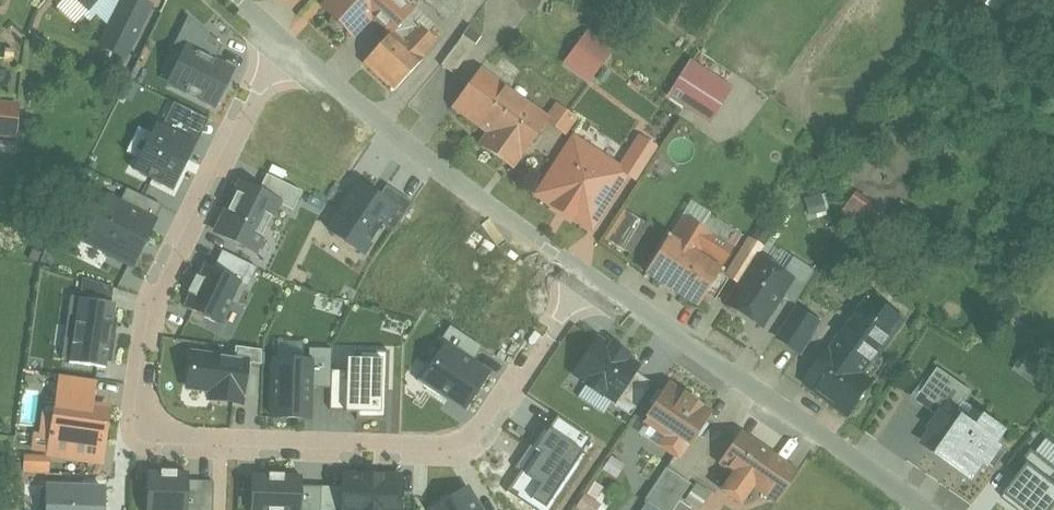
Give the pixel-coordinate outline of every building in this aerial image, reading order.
[(89,8),(97,0),(80,0),(89,8)] [(136,0),(124,0),(102,47),(126,58),(150,7),(136,0)] [(325,8),(335,17),(334,18),(333,22),(334,26),(336,28),(338,29),(340,29),(342,29),(344,28),(345,27),(355,36),(374,16),(389,0),(332,0),(325,8)] [(374,16),(392,33),(409,15),(413,12),(400,0),(389,0),(374,16)] [(447,19),(465,0),(425,0),(447,19)] [(535,13),(544,0),(516,0),(535,13)] [(392,33),(365,63),(396,91),(440,43),(409,15),(392,33)] [(186,46),(215,60),(221,47),(188,19),(178,41),(186,46)] [(611,52),(587,35),(576,50),(600,67),(611,52)] [(464,36),(443,66),(456,75),(477,45),(464,36)] [(186,46),(167,85),(216,109),(235,70),(215,60),(186,46)] [(600,67),(576,50),(567,62),(591,79),(600,67)] [(728,85),(691,61),(669,95),(706,119),(728,85)] [(520,97),(483,70),(455,108),(492,135),(520,97)] [(492,135),(483,146),(514,168),(522,157),(523,158),(550,120),(520,97),(492,135)] [(15,137),(19,105),(0,103),(0,135),(15,137)] [(163,126),(196,143),(208,120),(174,103),(163,126)] [(133,171),(172,191),(196,143),(163,126),(157,123),(133,171)] [(571,135),(533,196),(593,233),(627,178),(631,172),(619,165),(571,135)] [(638,135),(619,165),(631,172),(627,178),(636,184),(659,147),(638,135)] [(267,175),(259,190),(283,202),(281,205),(293,211),(302,192),(267,175)] [(239,181),(213,234),(256,255),(281,205),(283,202),(259,190),(239,181)] [(384,226),(396,208),(382,199),(357,184),(326,232),(365,256),(384,226)] [(390,187),(382,199),(396,208),(384,226),(394,232),(414,202),(390,187)] [(121,201),(156,219),(162,206),(127,189),(121,201)] [(108,195),(84,244),(133,268),(156,219),(121,201),(108,195)] [(822,195),(806,201),(811,216),(827,211),(822,195)] [(879,215),(854,198),(844,212),(869,230),(879,215)] [(920,213),(902,201),(891,218),(908,230),(920,213)] [(636,256),(653,224),(626,209),(608,241),(636,256)] [(703,228),(683,216),(670,238),(669,238),(648,273),(700,305),(721,270),(702,258),(705,254),(724,266),(743,236),(711,215),(703,228)] [(758,257),(745,249),(728,276),(741,284),(758,257)] [(223,253),(215,270),(242,283),(241,284),(247,287),(256,269),(223,253)] [(741,284),(728,304),(730,305),(731,309),(738,314),(743,313),(763,326),(782,296),(793,279),(784,273),(758,257),(741,284)] [(817,272),(795,257),(784,273),(793,279),(782,296),(796,305),(799,301),(817,272)] [(215,270),(204,264),(183,307),(220,326),(241,284),(242,283),(215,270)] [(80,300),(111,304),(113,288),(83,279),(80,300)] [(872,296),(831,351),(863,374),(903,319),(872,296)] [(79,299),(69,363),(106,368),(115,305),(111,304),(80,300),(79,299)] [(820,313),(799,301),(796,305),(782,328),(800,340),(807,329),(809,330),(820,313)] [(932,324),(921,317),(914,328),(925,335),(932,324)] [(445,343),(473,361),(482,347),(451,327),(441,342),(444,344),(445,343)] [(598,341),(576,374),(588,382),(586,386),(601,395),(603,393),(614,400),(615,401),(635,372),(638,367),(625,359),(627,355),(613,346),(610,349),(598,341)] [(444,344),(419,382),(465,412),(491,373),(473,361),(445,343),(444,344)] [(309,349),(309,360),(312,360),(311,389),(330,389),(331,371),(332,350),(309,349)] [(831,351),(808,383),(849,413),(872,381),(863,374),(831,351)] [(347,359),(346,372),(345,411),(345,414),(357,414),(357,419),(386,420),(388,353),(361,352),(361,359),(347,359)] [(190,353),(184,391),(208,394),(207,402),(243,407),(249,361),(190,353)] [(271,360),(270,420),(311,421),(311,389),(312,360),(309,360),(271,360)] [(939,369),(916,401),(943,419),(950,409),(957,414),(973,392),(939,369)] [(346,372),(331,371),(330,389),(330,411),(345,411),(346,372)] [(653,384),(635,372),(615,401),(614,400),(612,404),(631,416),(653,384)] [(55,398),(94,404),(98,381),(58,376),(55,398)] [(710,413),(670,386),(648,418),(669,433),(659,447),(678,460),(710,413)] [(55,398),(46,457),(102,466),(111,406),(94,404),(55,398)] [(943,419),(925,445),(943,458),(945,454),(956,462),(954,464),(972,477),(984,460),(988,463),(1000,447),(995,443),(1004,430),(987,418),(977,432),(966,424),(968,422),(957,414),(950,409),(943,419)] [(557,416),(548,430),(582,452),(591,438),(557,416)] [(507,493),(533,509),(553,509),(588,456),(582,452),(548,430),(507,493)] [(787,465),(740,433),(721,463),(741,476),(735,485),(734,484),(728,492),(742,502),(753,485),(767,494),(787,465)] [(1003,499),(1018,509),(1053,509),(1053,484),(1053,483),(1053,482),(1053,466),(1032,450),(1016,472),(1021,476),(1003,499)] [(624,466),(612,458),(604,470),(615,478),(624,466)] [(787,465),(767,494),(779,502),(799,473),(787,465)] [(667,469),(645,501),(649,504),(658,509),(675,509),(691,485),(667,469)] [(188,474),(148,473),(147,509),(187,509),(188,482),(188,474)] [(341,509),(401,509),(402,475),(342,473),(342,488),(341,509)] [(302,486),(302,477),(252,475),(250,509),(300,509),(302,486)] [(681,504),(691,509),(692,509),(707,488),(697,481),(681,504)] [(188,482),(187,509),(213,509),(214,482),(188,482)] [(105,485),(48,483),(47,509),(104,509),(105,485)] [(323,487),(302,486),(300,509),(322,509),(323,487)] [(342,488),(323,487),(322,509),(341,509),(342,488)] [(429,509),(482,509),(468,487),(429,509)] [(585,496),(577,508),(580,509),(596,509),(599,506),(585,496)]
